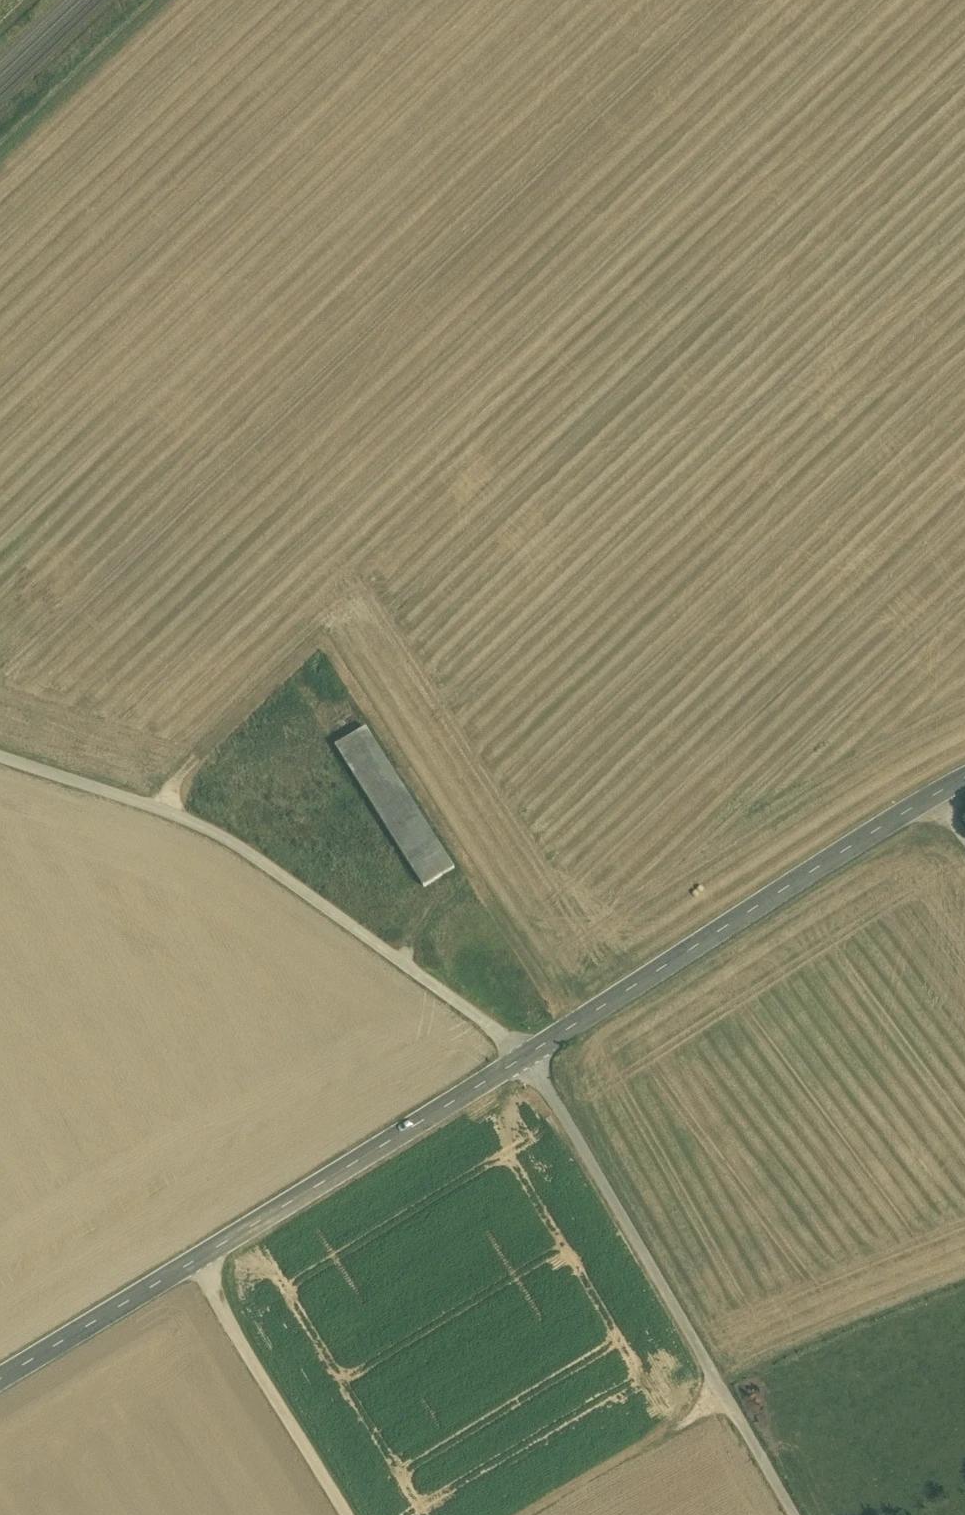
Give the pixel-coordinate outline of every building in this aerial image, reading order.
[(455,869),(366,728),(335,747),(424,888),(455,869)]
